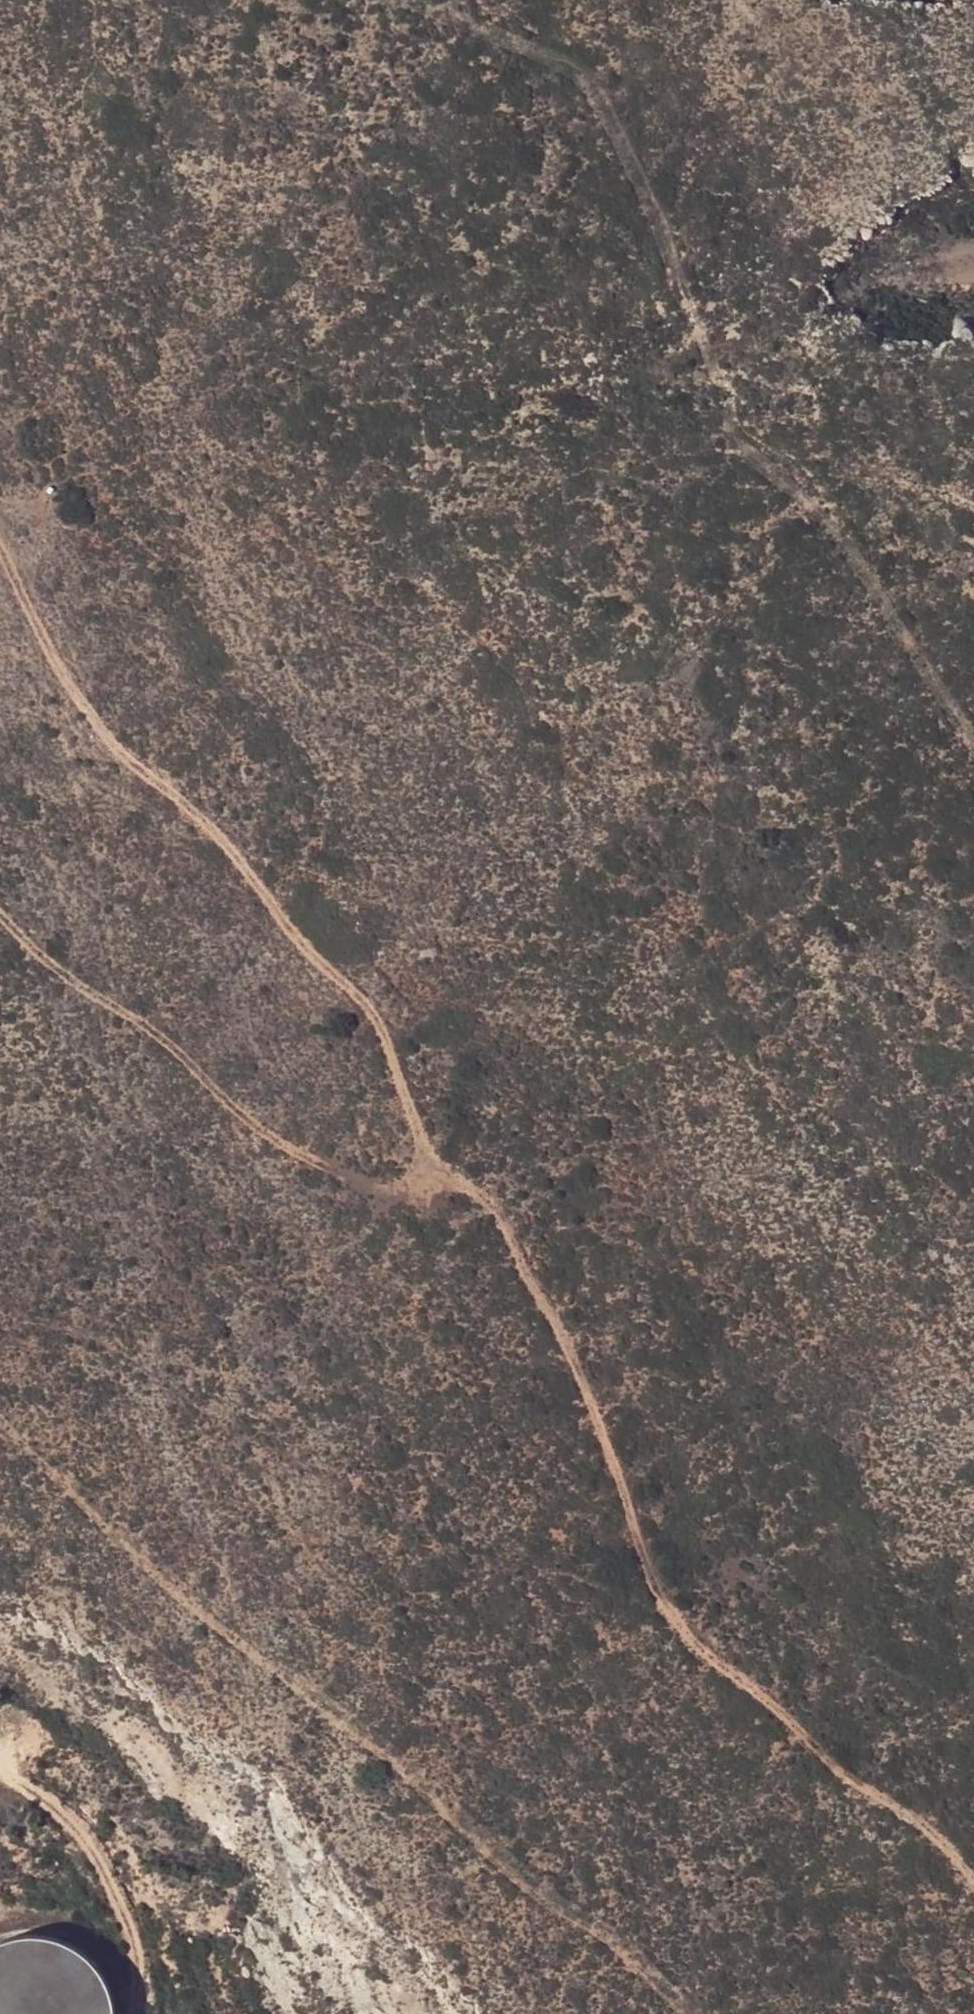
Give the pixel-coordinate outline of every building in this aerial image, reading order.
[(56,1941),(28,1940),(2,1947),(0,1949),(0,2013),(124,2013),(118,1991),(103,1967),(82,1950),(56,1941)]
